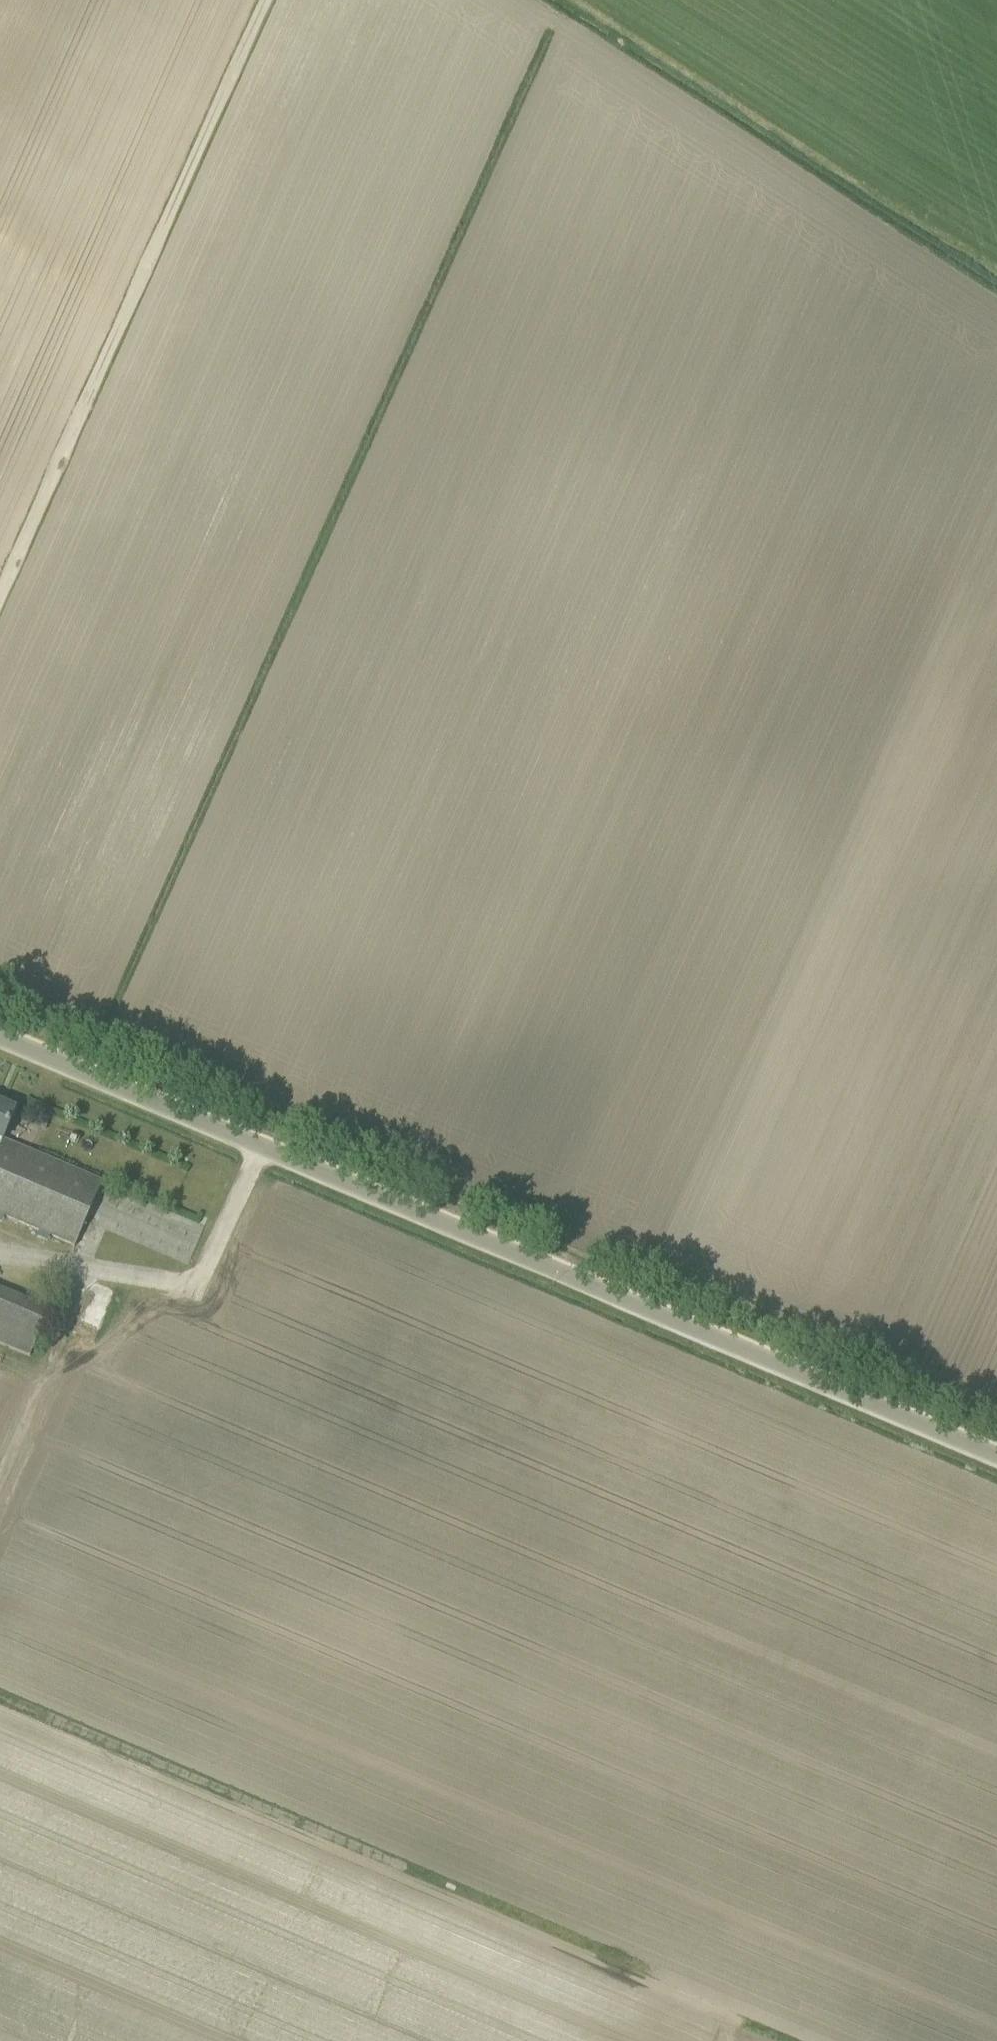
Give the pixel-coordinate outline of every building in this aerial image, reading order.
[(74,1248),(102,1183),(2,1140),(14,1112),(0,1106),(0,1216),(74,1248)] [(29,1358),(49,1309),(0,1289),(0,1346),(29,1358)]
